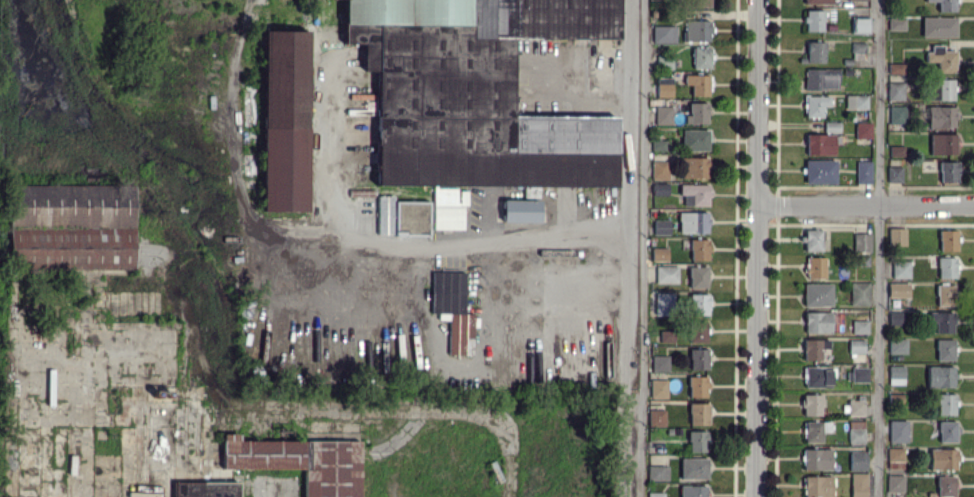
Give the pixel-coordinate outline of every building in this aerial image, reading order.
[(342,25),(369,71),(376,71),(375,187),(432,187),(432,229),(464,229),(464,188),(614,189),(615,117),(512,116),(512,38),(619,39),(619,0),(343,0),(342,25)] [(954,0),(924,0),(924,1),(937,1),(937,11),(954,11),(954,0)] [(822,31),(823,10),(804,10),(804,30),(822,31)] [(868,17),(853,17),(852,33),(868,33),(868,17)] [(904,30),(904,17),(888,17),(888,29),(904,30)] [(921,17),(921,37),(955,37),(955,17),(921,17)] [(709,41),(709,20),(684,20),(684,41),(709,41)] [(675,42),(675,26),(651,25),(651,42),(675,42)] [(262,30),(260,212),(305,212),(307,30),(262,30)] [(851,59),(864,59),(864,41),(851,41),(851,59)] [(927,62),(937,61),(938,73),(955,72),(954,50),(942,51),(942,45),(927,45),(927,62)] [(709,69),(710,48),(692,47),(691,68),(709,69)] [(888,73),(903,73),(903,63),(888,63),(888,73)] [(837,68),(803,69),(804,90),(838,89),(837,68)] [(691,96),(708,95),(707,74),(683,75),(683,84),(690,84),(691,96)] [(904,99),(903,75),(886,76),(887,100),(904,99)] [(656,97),(671,97),(671,78),(656,77),(656,97)] [(953,99),(952,79),(937,79),(938,99),(953,99)] [(347,113),(371,114),(371,94),(348,93),(347,113)] [(867,108),(867,95),(844,95),(845,109),(867,108)] [(822,117),(822,106),(829,106),(829,96),(804,96),(804,117),(822,117)] [(707,123),(706,102),(686,103),(686,123),(707,123)] [(671,124),(671,106),(655,106),(655,124),(671,124)] [(887,131),(904,131),(905,107),(888,106),(887,131)] [(955,127),(955,106),(927,106),(927,128),(955,127)] [(839,132),(839,121),(824,121),(823,132),(839,132)] [(871,138),(870,121),(854,122),(855,138),(871,138)] [(708,130),(681,129),(681,150),(708,151),(708,130)] [(955,155),(955,134),(929,133),(929,154),(955,155)] [(833,154),(833,134),(805,134),(805,155),(833,154)] [(651,151),(666,150),(666,139),(650,140),(651,151)] [(904,156),(903,146),(889,146),(889,156),(904,156)] [(707,157),(678,157),(677,178),(707,179),(707,157)] [(835,184),(835,160),(804,159),(804,183),(835,184)] [(650,179),(668,179),(668,162),(651,161),(650,179)] [(871,183),(870,161),(855,161),(856,183),(871,183)] [(957,183),(957,161),(939,161),(939,183),(957,183)] [(902,166),(887,166),(887,183),(902,182),(902,166)] [(667,183),(652,182),(652,194),(667,195),(667,183)] [(683,205),(709,206),(709,184),(679,184),(678,195),(683,195),(683,205)] [(133,185),(8,185),(8,227),(8,270),(133,270),(133,185)] [(376,234),(427,235),(428,202),(394,201),(394,195),(377,195),(376,234)] [(538,222),(538,201),(502,200),(501,221),(538,222)] [(678,232),(707,233),(708,212),(678,211),(678,232)] [(669,219),(653,220),(653,234),(669,234),(669,219)] [(888,228),(888,245),(905,245),(905,227),(888,228)] [(821,229),(804,229),(804,251),(820,251),(821,229)] [(939,251),(957,250),(956,230),(938,230),(939,251)] [(870,233),(853,233),(853,252),(870,252),(870,233)] [(708,260),(707,238),(689,239),(690,261),(708,260)] [(667,261),(667,247),(652,248),(652,261),(667,261)] [(824,257),(806,256),(805,279),(824,279),(824,257)] [(954,257),(937,257),(937,279),(955,278),(954,257)] [(891,261),(891,278),(909,279),(909,261),(891,261)] [(677,283),(678,266),(655,265),(655,283),(677,283)] [(688,287),(706,288),(707,267),(688,266),(688,287)] [(464,272),(431,272),(431,313),(437,313),(437,319),(448,320),(447,355),(472,355),(473,314),(464,313),(464,272)] [(850,305),(868,305),(869,282),(850,282),(850,305)] [(831,283),(803,283),(803,307),(831,306),(831,283)] [(887,297),(908,298),(908,283),(888,283),(887,297)] [(954,285),(936,285),(935,307),(953,307),(954,285)] [(673,293),(655,293),(654,313),(672,313),(673,293)] [(708,294),(689,293),(689,314),(708,315),(708,294)] [(830,312),(804,312),(804,333),(830,333),(830,312)] [(887,313),(888,325),(903,324),(903,312),(887,313)] [(952,312),(928,312),(928,322),(935,322),(935,334),(953,334),(952,312)] [(867,333),(867,320),(852,320),(852,333),(867,333)] [(689,343),(706,342),(705,321),(688,321),(689,343)] [(659,343),(674,342),(674,330),(659,331),(659,343)] [(954,361),(953,338),(935,339),(936,361),(954,361)] [(828,339),(803,340),(803,361),(820,361),(820,349),(828,349),(828,339)] [(849,353),(865,353),(864,339),(848,339),(849,353)] [(888,354),(906,354),(906,339),(888,339),(888,354)] [(707,370),(707,348),(689,348),(690,370),(707,370)] [(651,371),(668,371),(669,355),(652,355),(651,371)] [(805,386),(829,387),(829,367),(805,366),(805,386)] [(904,385),(904,366),(888,366),(888,384),(904,385)] [(926,387),(953,388),(954,366),(927,366),(926,387)] [(867,367),(852,367),(852,382),(868,381),(867,367)] [(706,376),(688,376),(687,397),(705,397),(706,376)] [(650,398),(666,398),(666,379),(649,380),(650,398)] [(954,416),(954,394),(936,393),(936,416),(954,416)] [(802,415),(820,416),(821,394),(803,394),(802,415)] [(863,397),(846,398),(847,416),(864,415),(863,397)] [(688,403),(689,426),(708,425),(708,402),(688,403)] [(664,409),(648,410),(649,426),(664,425),(664,409)] [(889,420),(888,443),(906,443),(907,420),(889,420)] [(822,431),(829,431),(829,422),(803,421),(803,442),(821,442),(822,431)] [(955,421),(938,421),(938,442),(956,441),(955,421)] [(864,429),(847,429),(847,444),(864,444),(864,429)] [(706,430),(688,431),(688,452),(706,451),(706,430)] [(236,440),(236,435),(221,435),(221,471),(303,471),(303,496),(358,496),(358,441),(236,440)] [(904,447),(887,447),(886,468),(904,469),(904,447)] [(830,449),(802,448),(802,470),(830,471),(830,449)] [(929,469),(956,469),(956,449),(929,448),(929,469)] [(866,451),(849,451),(849,471),(866,471),(866,451)] [(707,457),(680,457),(680,480),(707,480),(707,457)] [(647,480),(667,481),(668,466),(647,465),(647,480)] [(866,473),(850,473),(850,496),(866,496),(866,473)] [(904,474),(886,474),(886,492),(903,492),(904,474)] [(803,496),(831,496),(831,476),(803,476),(803,496)] [(954,496),(954,476),(936,476),(936,496),(954,496)] [(173,482),(173,496),(237,496),(237,482),(173,482)] [(679,496),(706,496),(705,484),(679,485),(679,496)]
